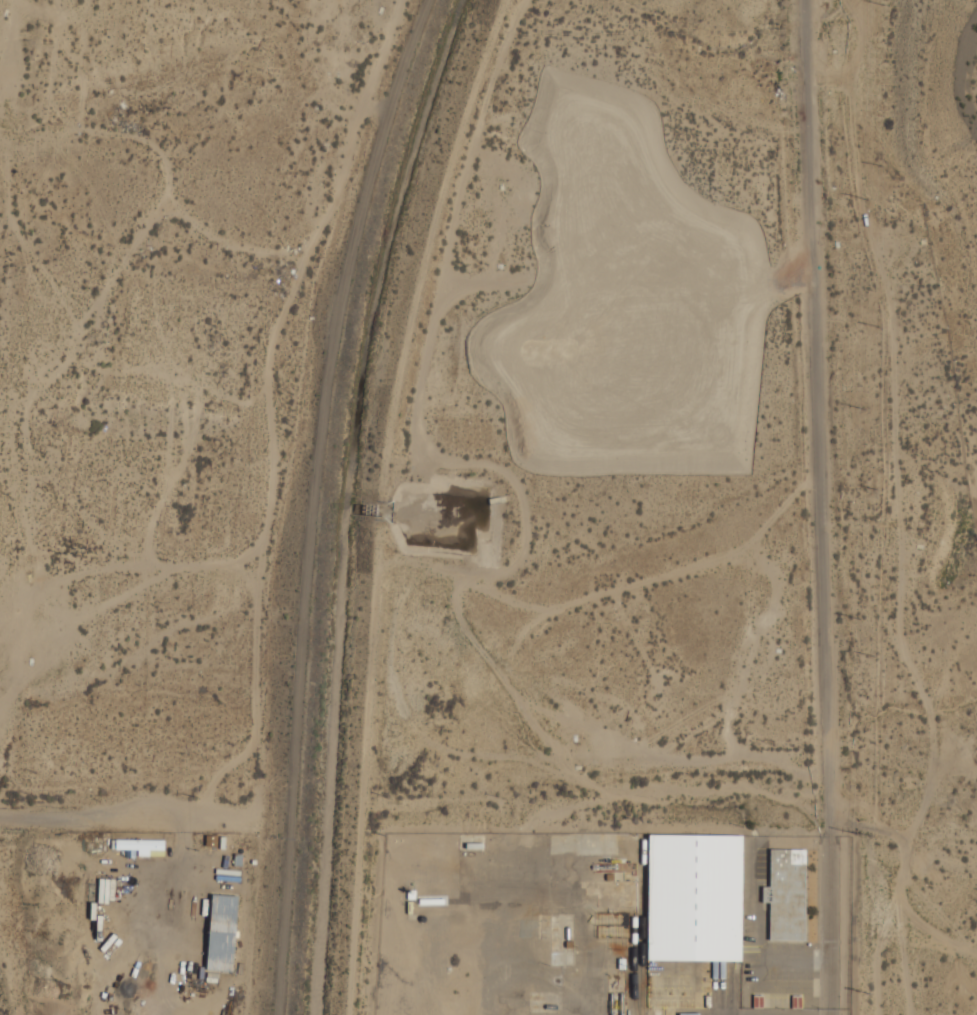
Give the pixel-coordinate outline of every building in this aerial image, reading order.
[(648,959),(742,960),(743,835),(649,834),(648,959)] [(164,838),(112,838),(112,848),(136,848),(136,855),(150,855),(150,849),(164,849),(164,838)] [(807,848),(771,848),(771,885),(762,885),(762,902),(770,902),(770,939),(806,940),(807,848)] [(238,895),(211,893),(207,970),(234,972),(238,895)]
